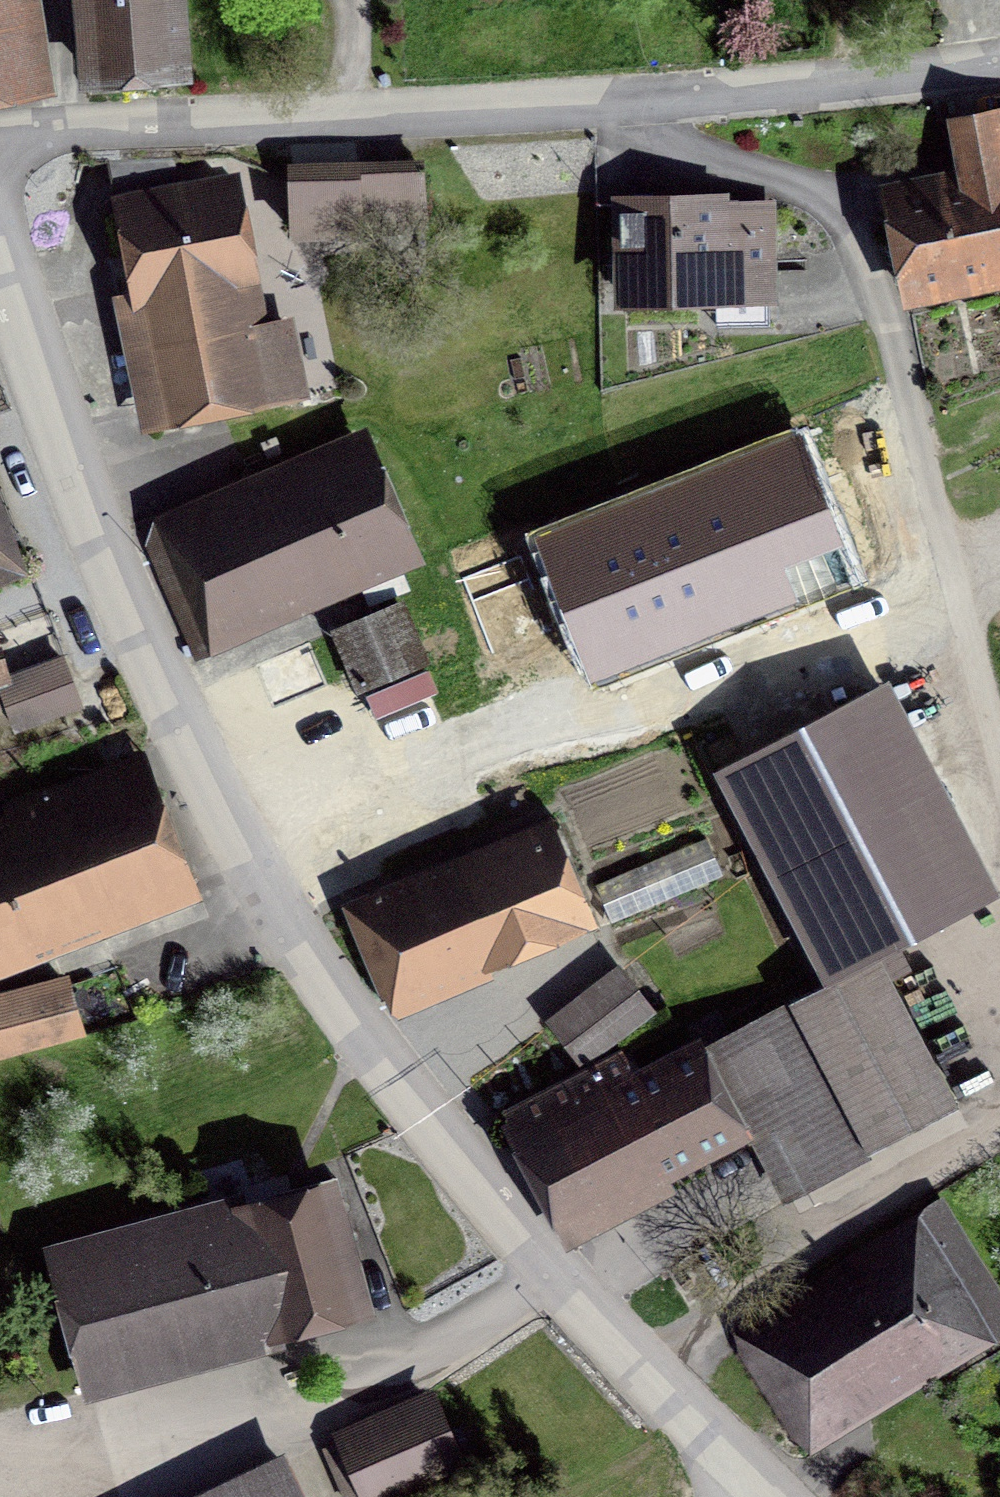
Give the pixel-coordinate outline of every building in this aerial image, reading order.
[(37,78),(28,25),(19,26),(14,0),(0,0),(0,84),(37,78)] [(92,76),(179,70),(173,0),(86,0),(92,76)] [(999,265),(999,118),(956,127),(969,189),(897,204),(913,283),(999,265)] [(110,161),(120,214),(130,212),(171,424),(300,397),(286,327),(259,332),(230,189),(180,198),(172,157),(110,161)] [(293,233),(423,225),(420,175),(291,180),(293,233)] [(622,203),(623,252),(636,252),(637,298),(770,296),(769,256),(764,256),(763,206),(719,207),(719,201),(622,203)] [(794,447),(551,543),(598,664),(842,568),(794,447)] [(187,634),(403,543),(365,454),(149,547),(187,634)] [(521,554),(461,578),(491,655),(551,630),(521,554)] [(418,662),(398,616),(342,640),(361,686),(418,662)] [(82,704),(68,665),(1,690),(15,728),(82,704)] [(972,907),(861,694),(718,768),(829,982),(878,956),(972,907)] [(189,873),(143,753),(10,804),(22,835),(0,844),(0,946),(189,873)] [(349,908),(387,995),(573,915),(552,862),(570,855),(555,818),(535,827),(537,832),(500,847),(506,861),(453,882),(447,868),(349,908)] [(829,982),(724,1039),(771,1126),(803,1187),(957,1106),(878,956),(829,982)] [(649,1013),(619,971),(554,1022),(585,1061),(649,1013)] [(83,1030),(68,986),(0,1002),(0,1055),(83,1030)] [(497,1105),(563,1066),(544,1033),(478,1072),(497,1105)] [(745,1140),(771,1126),(724,1039),(638,1085),(621,1054),(506,1114),(516,1131),(513,1133),(560,1219),(738,1126),(745,1140)] [(327,1197),(58,1270),(86,1373),(355,1299),(327,1197)] [(931,1228),(852,1274),(856,1281),(759,1340),(813,1423),(987,1318),(985,1316),(999,1307),(999,1296),(953,1222),(934,1233),(931,1228)] [(368,1494),(454,1457),(430,1402),(344,1439),(368,1494)] [(281,1463),(213,1496),(298,1496),(281,1463)]
